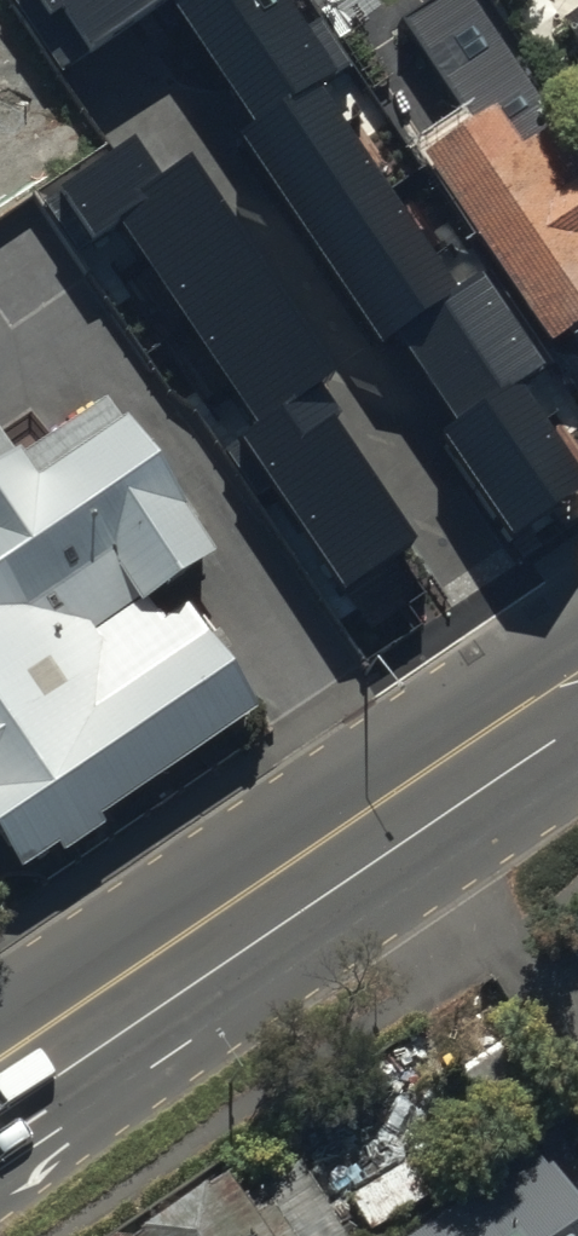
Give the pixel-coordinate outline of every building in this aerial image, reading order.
[(83,53),(160,0),(46,0),(83,53)] [(258,121),(242,132),(384,336),(396,328),(458,418),(441,430),(513,534),(577,489),(577,452),(528,380),(554,362),(485,262),(458,281),(319,80),(339,66),(294,0),(174,0),(258,121)] [(566,54),(577,72),(577,45),(566,54)] [(522,65),(430,130),(446,153),(429,164),(555,345),(577,329),(577,145),(522,65)] [(133,137),(59,187),(94,238),(122,219),(260,423),(241,436),(345,589),(420,539),(314,382),(336,367),(192,153),(159,175),(133,137)] [(0,454),(0,867),(11,884),(252,729),(211,665),(228,654),(202,614),(182,627),(166,602),(209,575),(103,408),(9,469),(0,454)] [(539,1147),(407,1235),(577,1235),(577,1204),(539,1147)] [(348,1210),(364,1235),(379,1235),(457,1189),(437,1156),(348,1210)] [(234,1224),(219,1203),(173,1235),(339,1235),(298,1178),(234,1224)]
